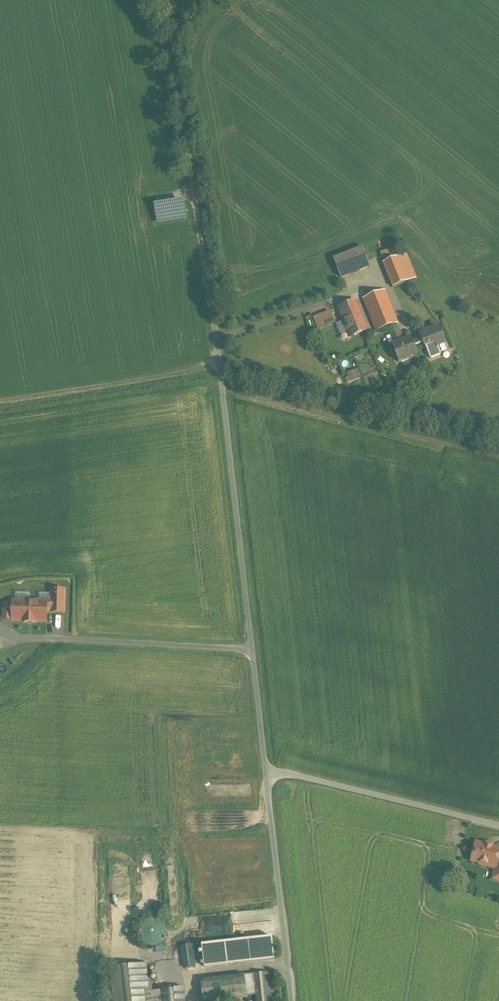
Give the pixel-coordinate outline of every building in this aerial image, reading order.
[(187,219),(184,200),(154,205),(157,224),(187,219)] [(363,248),(334,259),(341,278),(370,267),(363,248)] [(380,254),(384,263),(398,257),(395,248),(380,254)] [(398,257),(384,263),(394,288),(408,282),(416,279),(406,254),(398,257)] [(355,302),(339,308),(351,337),(367,331),(355,302)] [(334,323),(330,313),(315,319),(319,329),(334,323)] [(435,329),(429,332),(421,335),(422,338),(424,343),(430,359),(431,359),(431,358),(440,354),(441,355),(442,355),(438,346),(446,343),(443,336),(439,327),(435,329)] [(393,346),(399,362),(418,354),(411,338),(403,342),(399,330),(391,333),(396,345),(393,346)] [(52,590),(51,602),(51,611),(51,612),(64,613),(65,590),(52,590)] [(30,602),(13,602),(13,621),(24,621),(24,622),(36,623),(36,621),(46,621),(47,611),(51,611),(51,602),(39,602),(39,600),(30,600),(30,602)] [(12,605),(4,605),(3,619),(11,619),(12,605)] [(496,869),(497,864),(498,857),(498,849),(493,848),(492,845),(486,844),(484,845),(476,843),(472,861),(473,861),(473,860),(484,862),(484,866),(496,869)] [(164,923),(160,920),(155,919),(151,919),(146,922),(143,925),(141,930),(141,934),(142,939),(145,943),(149,945),(154,946),(159,946),(163,944),(166,940),(168,936),(168,931),(167,926),(164,923)] [(274,937),(205,945),(208,969),(277,961),(274,937)] [(193,945),(182,947),(184,970),(196,968),(193,945)] [(117,969),(120,1000),(190,1000),(190,987),(158,991),(155,964),(117,969)] [(204,979),(206,1000),(234,1000),(258,998),(259,1000),(278,1000),(275,972),(204,979)]
